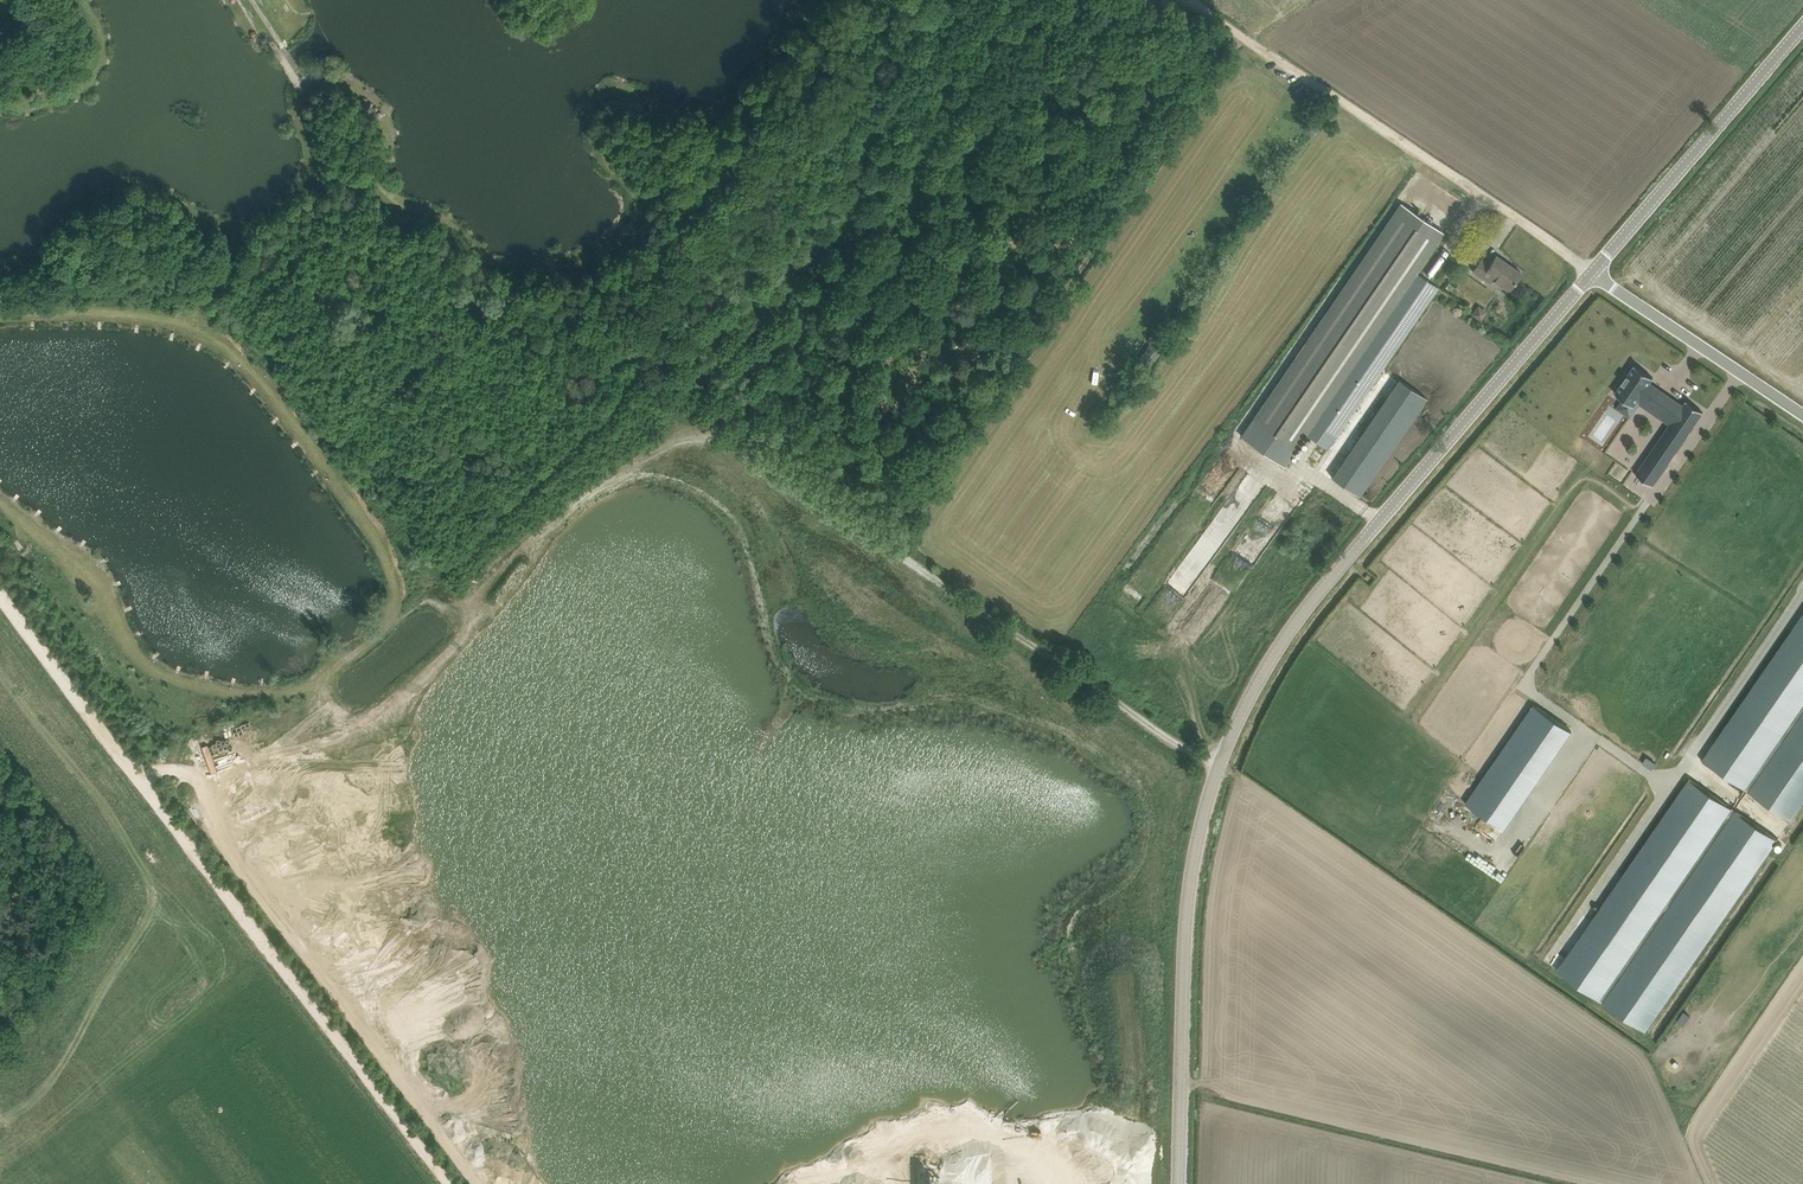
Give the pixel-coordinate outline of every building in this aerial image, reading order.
[(1283,465),(1305,433),(1328,449),(1439,287),(1417,273),(1416,271),(1443,232),(1402,203),(1242,437),(1283,465)] [(1482,258),(1473,271),(1490,283),(1493,278),(1509,290),(1522,272),(1496,255),(1490,264),(1482,258)] [(1487,311),(1486,310),(1478,305),(1472,314),(1481,320),(1483,317),(1487,311)] [(1034,342),(1038,336),(1041,333),(1034,327),(1027,337),(1031,340),(1034,342)] [(962,339),(949,343),(950,347),(946,348),(948,352),(951,351),(952,353),(965,349),(962,339)] [(1150,346),(1139,360),(1148,367),(1159,353),(1150,346)] [(1650,382),(1653,377),(1635,364),(1615,393),(1634,405),(1639,398),(1672,421),(1670,425),(1672,426),(1638,474),(1653,485),(1703,411),(1687,400),(1683,405),(1650,382)] [(1427,398),(1399,379),(1334,475),(1333,477),(1360,495),(1427,398)] [(1702,760),(1739,785),(1740,784),(1754,794),(1753,796),(1790,821),(1791,819),(1802,802),(1802,614),(1703,759),(1702,760)] [(1466,803),(1504,829),(1572,730),(1534,705),(1466,803)] [(1689,779),(1558,970),(1646,1030),(1777,839),(1779,838),(1742,813),(1741,814),(1726,804),(1727,802),(1690,777),(1689,779)]
